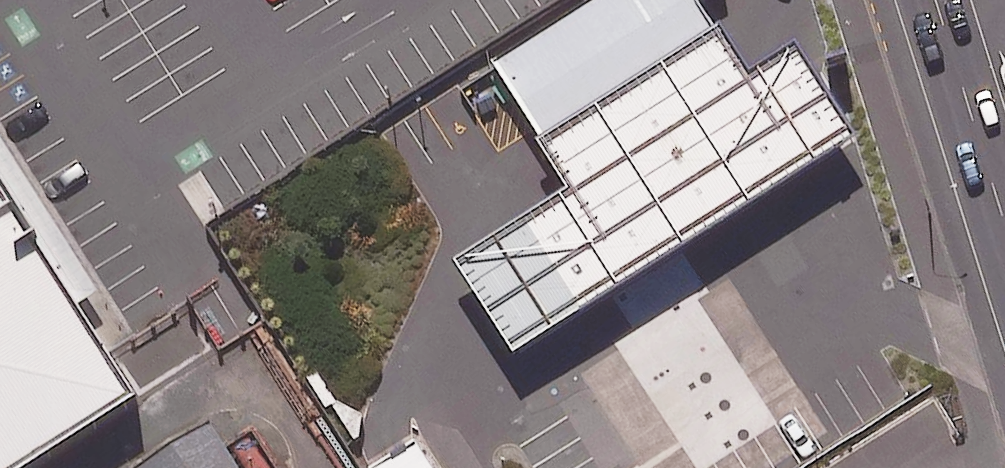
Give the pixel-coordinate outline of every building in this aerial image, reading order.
[(488,56),(538,136),(717,24),(703,0),(577,0),(488,56)] [(717,24),(538,136),(570,186),(453,259),(511,351),(854,135),(800,49),(752,79),(717,24)] [(128,394),(104,357),(138,336),(0,121),(0,467),(13,467),(128,394)] [(214,428),(149,467),(239,467),(214,428)] [(412,437),(364,467),(431,467),(412,437)]
